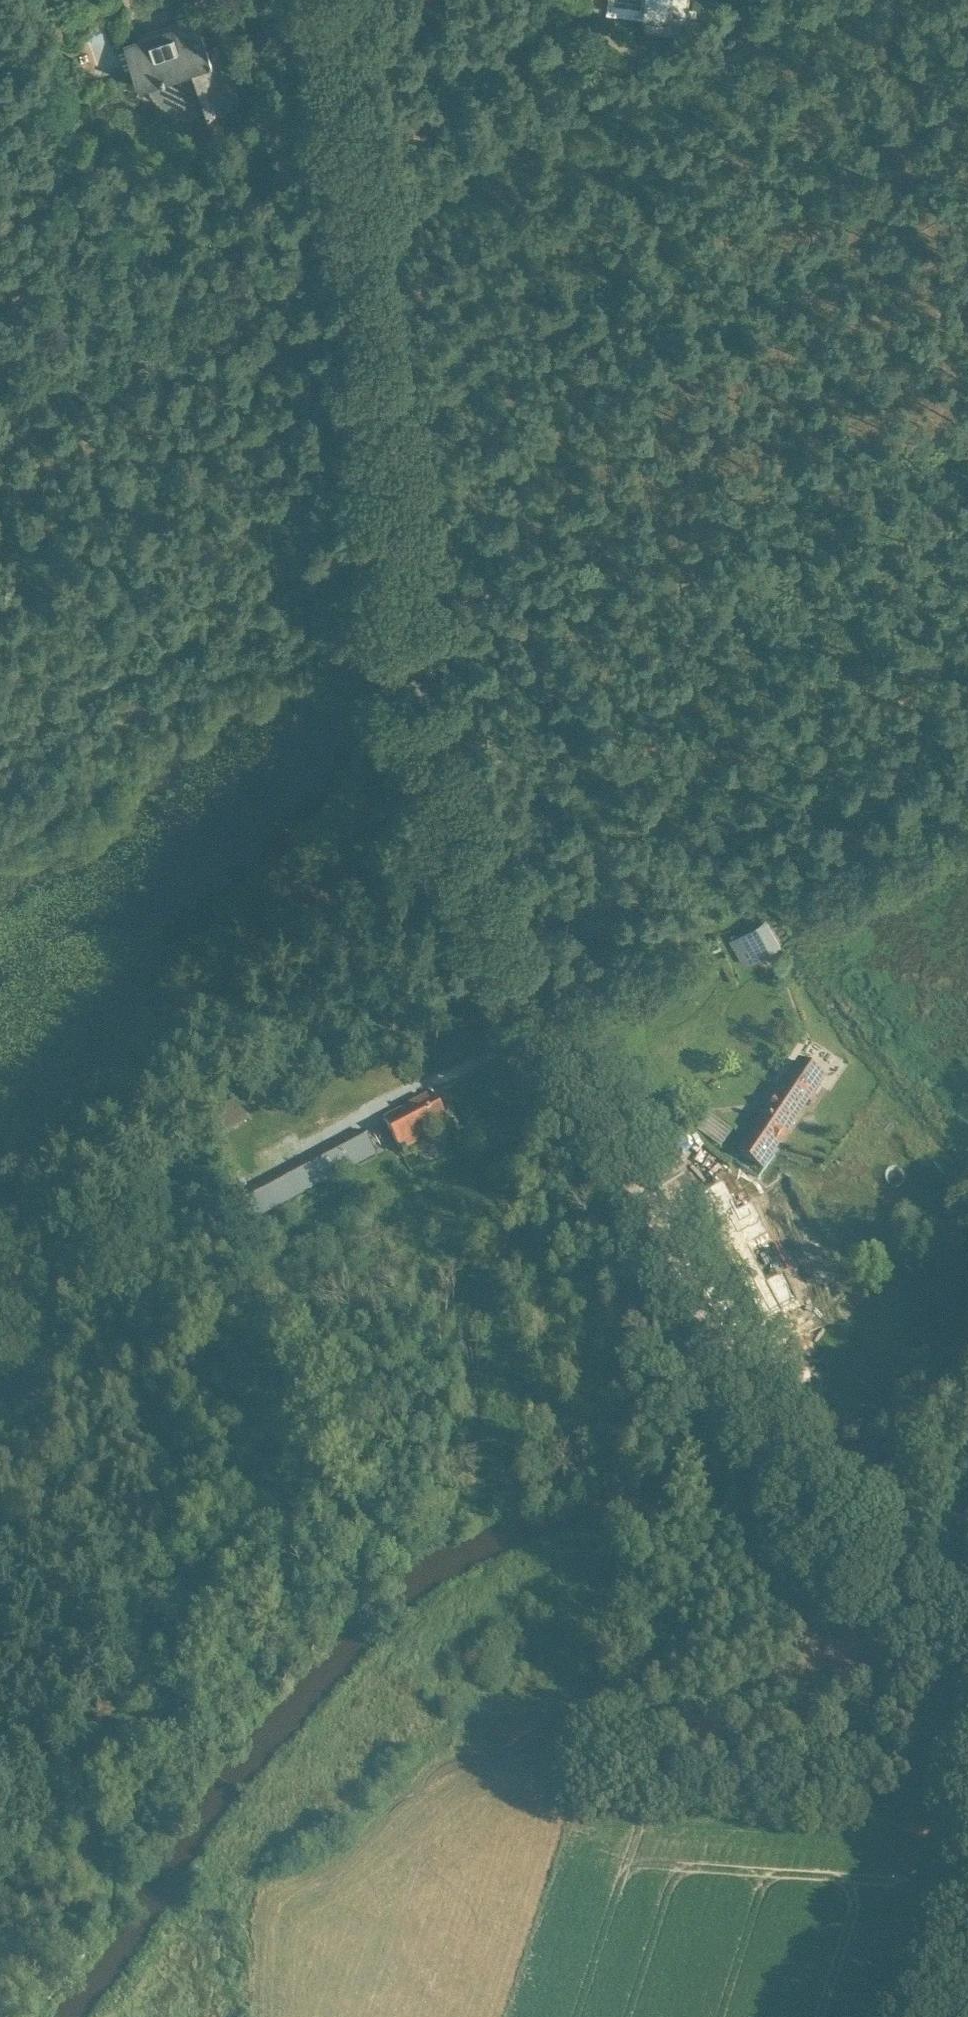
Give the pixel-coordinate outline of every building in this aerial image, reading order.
[(608,12),(646,17),(645,29),(665,31),(685,34),(689,0),(609,0),(608,12)] [(199,21),(125,47),(138,84),(148,81),(153,90),(159,97),(167,103),(176,107),(186,108),(196,108),(206,105),(208,112),(238,101),(222,54),(211,57),(199,21)] [(768,921),(732,940),(744,961),(779,942),(768,921)] [(800,1061),(739,1153),(761,1168),(772,1151),(823,1076),(817,1072),(800,1061)] [(383,1117),(389,1130),(400,1150),(402,1149),(404,1152),(406,1151),(404,1148),(420,1139),(420,1138),(448,1122),(433,1093),(415,1102),(383,1117)] [(709,1112),(697,1132),(722,1146),(733,1127),(709,1112)] [(236,1196),(238,1200),(249,1220),(376,1155),(363,1130),(236,1196)] [(703,1213),(763,1324),(800,1304),(784,1275),(768,1284),(749,1248),(770,1237),(753,1205),(739,1213),(724,1185),(700,1198),(707,1211),(703,1213)]
